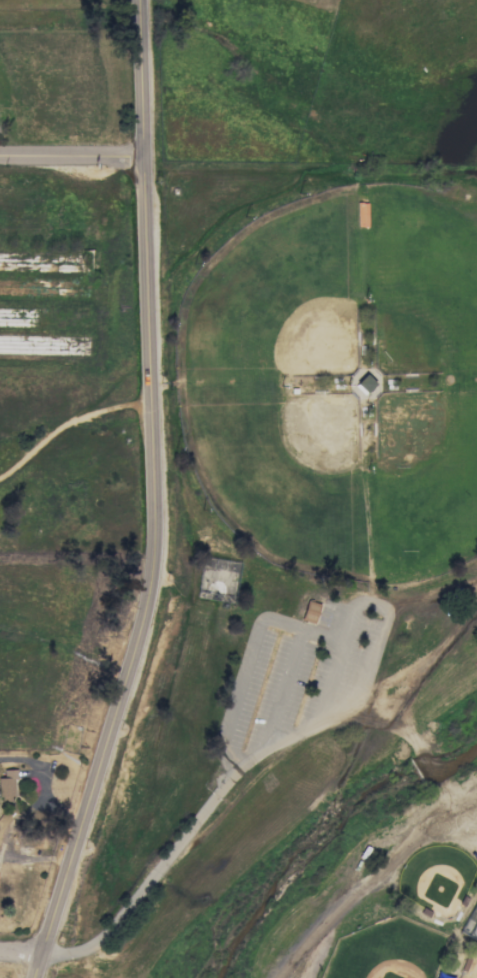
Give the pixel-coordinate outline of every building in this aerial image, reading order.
[(357,227),(367,226),(367,202),(356,202),(357,227)] [(375,383),(365,374),(356,384),(366,393),(375,383)] [(314,623),(319,604),(306,600),(300,619),(314,623)] [(13,779),(16,779),(16,769),(3,769),(3,778),(0,778),(0,796),(14,796),(13,779)]
